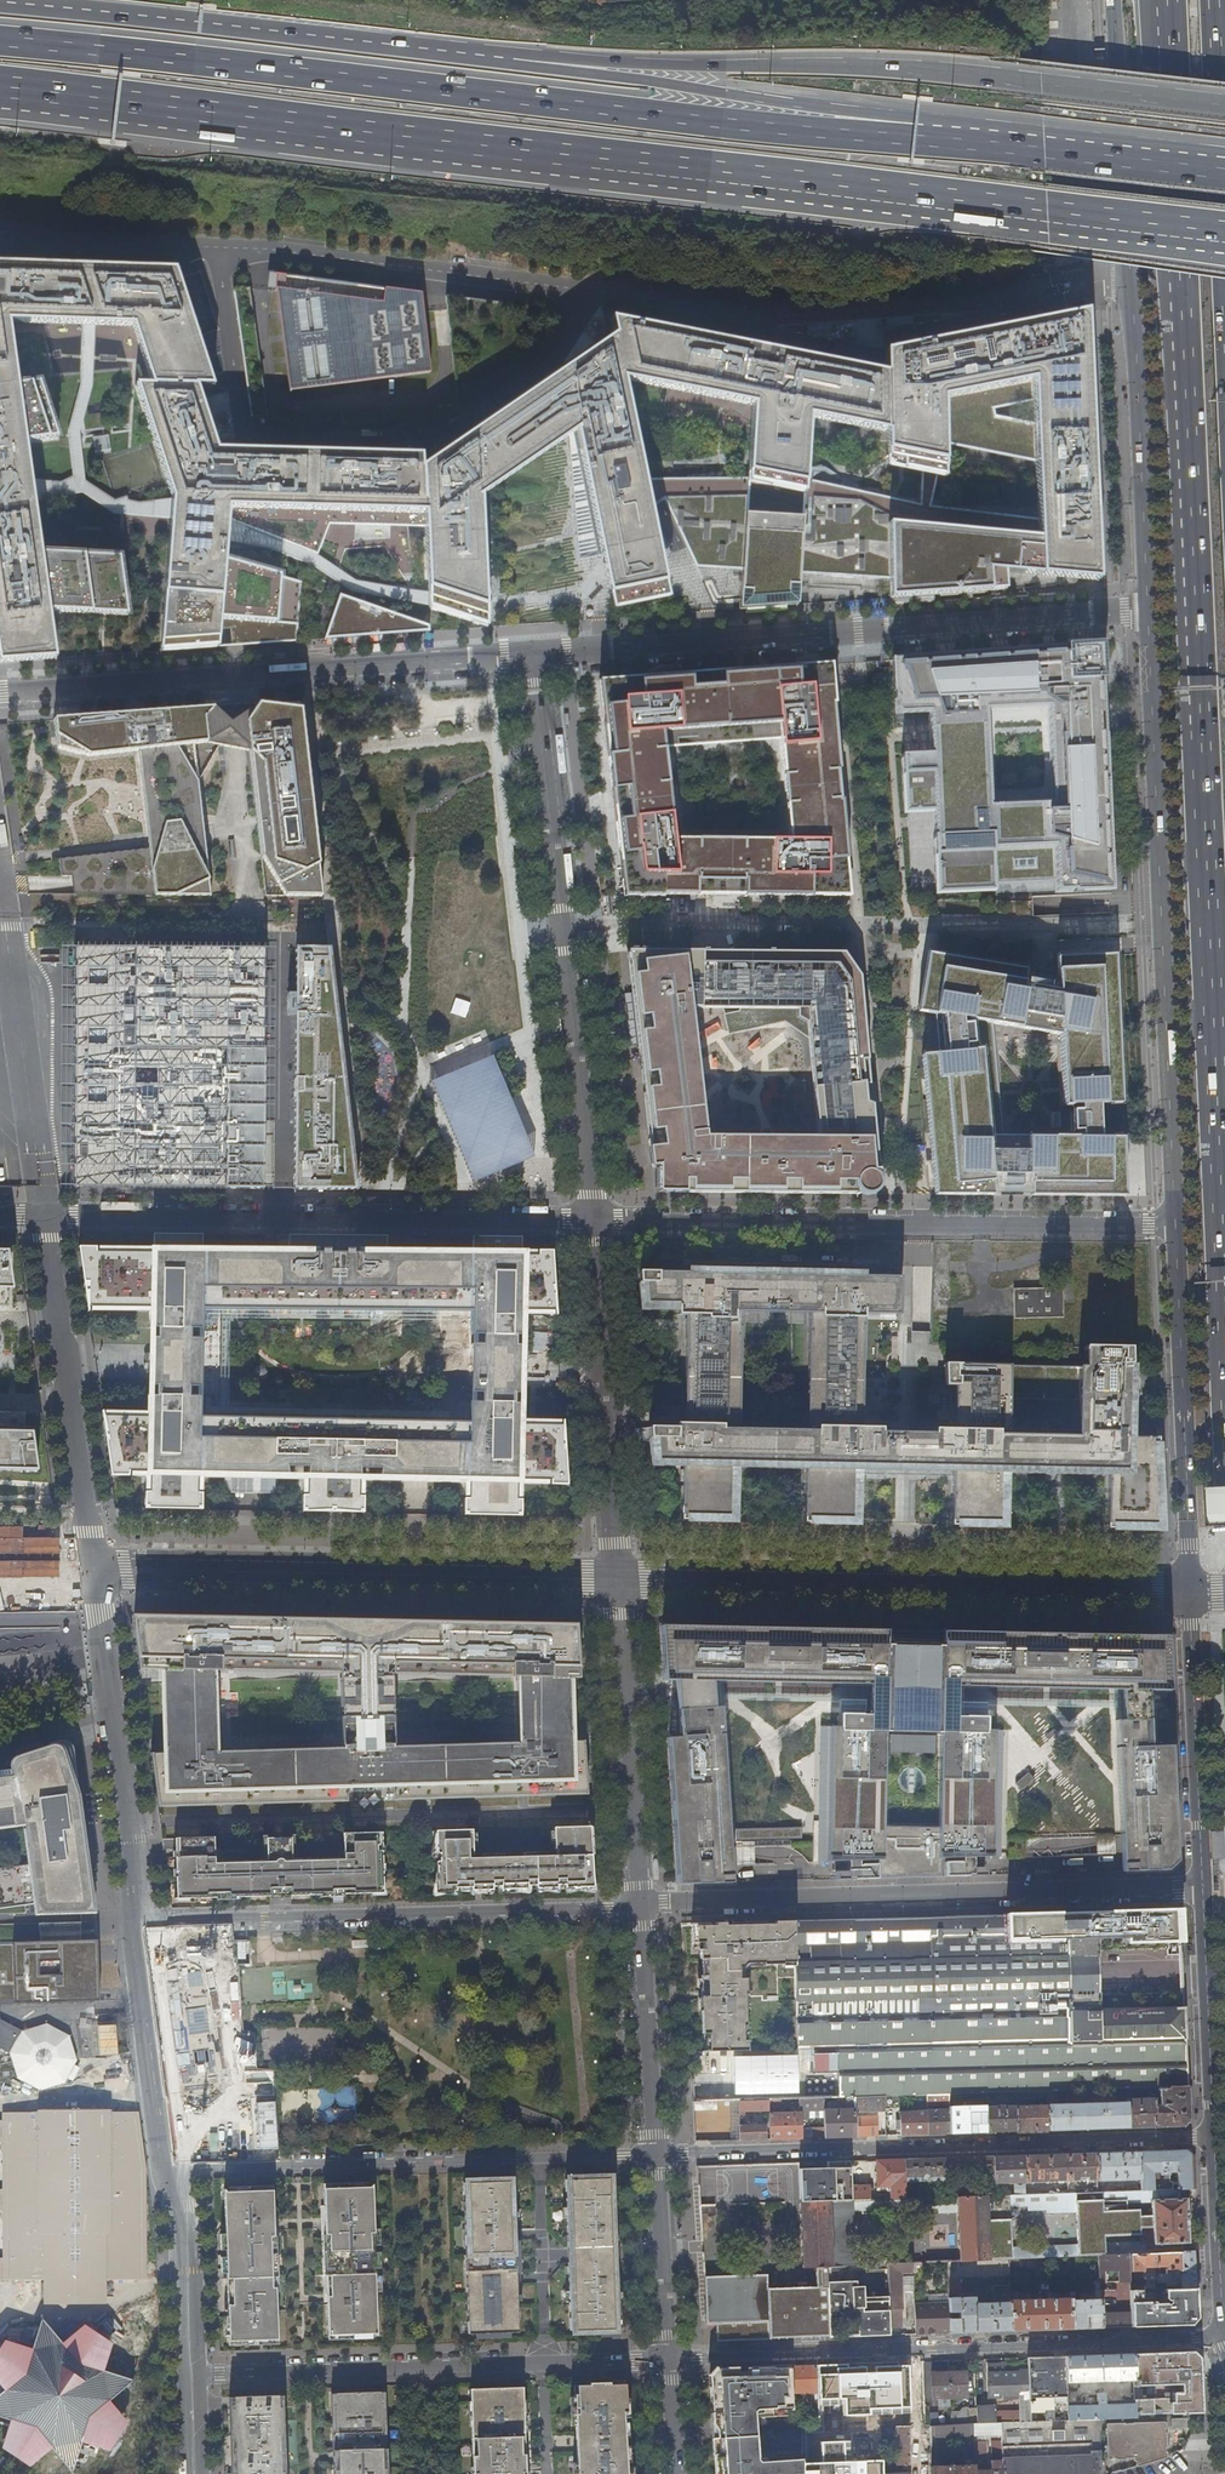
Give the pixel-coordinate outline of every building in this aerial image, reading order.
[(9,320),(70,323),(77,323),(84,324),(133,326),(113,263),(0,258),(0,320),(9,320)] [(113,263),(133,326),(155,386),(197,385),(216,385),(175,266),(113,263)] [(384,285),(381,304),(277,290),(290,390),(431,371),(421,290),(384,285)] [(1037,519),(1095,526),(1086,312),(1028,323),(1031,381),(1032,404),(1033,425),(1035,463),(1037,519)] [(617,332),(626,377),(755,404),(764,346),(614,315),(617,332)] [(0,320),(0,443),(26,440),(59,440),(41,382),(19,384),(9,320),(0,320)] [(61,478),(30,474),(31,486),(32,495),(81,489),(114,510),(169,513),(169,504),(170,494),(138,499),(127,497),(127,493),(115,497),(86,475),(82,429),(89,383),(84,324),(70,323),(74,382),(68,428),(72,472),(61,478)] [(1031,381),(1028,323),(884,351),(884,371),(886,431),(914,437),(945,444),(943,399),(1031,381)] [(626,377),(617,332),(564,368),(570,437),(580,555),(606,550),(607,551),(608,552),(609,553),(611,553),(613,552),(614,551),(614,549),(614,548),(619,547),(620,549),(621,550),(622,550),(624,550),(625,549),(627,548),(627,547),(627,545),(657,539),(651,504),(645,476),(626,377)] [(886,431),(884,371),(764,346),(755,404),(791,411),(886,431)] [(487,419),(488,492),(493,488),(497,485),(564,440),(570,437),(564,368),(491,416),(487,419)] [(1031,381),(943,399),(945,444),(1035,463),(1033,425),(995,417),(994,410),(1032,404),(1031,381)] [(197,385),(155,386),(139,387),(170,489),(170,494),(169,504),(230,509),(234,449),(219,448),(197,385)] [(787,476),(791,411),(755,404),(764,439),(769,440),(772,476),(787,476)] [(489,602),(488,601),(488,594),(489,593),(491,592),(492,591),(493,589),(492,587),(491,585),(490,584),(488,584),(488,492),(487,419),(429,458),(429,511),(428,594),(428,603),(428,609),(488,628),(488,611),(489,611),(491,610),(492,608),(493,606),(492,604),(491,603),(489,602)] [(945,444),(914,437),(917,470),(923,472),(920,505),(930,506),(945,444)] [(42,552),(32,495),(31,486),(30,474),(26,440),(0,443),(0,557),(42,552)] [(429,453),(234,449),(230,509),(429,511),(429,458),(429,453)] [(666,500),(748,496),(750,476),(645,476),(651,504),(656,503),(666,500)] [(748,496),(747,510),(801,514),(802,496),(804,477),(800,476),(787,476),(772,476),(750,476),(748,496)] [(886,519),(886,526),(1037,539),(1037,519),(930,506),(920,505),(804,477),(802,496),(857,501),(886,519)] [(747,510),(748,496),(666,500),(696,568),(742,571),(747,510)] [(857,501),(802,496),(801,514),(798,574),(887,580),(886,526),(886,519),(857,501)] [(230,509),(169,504),(169,513),(160,650),(219,647),(221,619),(226,559),(227,534),(228,526),(229,519),(230,509)] [(747,510),(742,571),(739,610),(797,605),(798,574),(801,514),(747,510)] [(321,550),(229,519),(227,534),(314,563),(357,591),(428,603),(428,590),(362,579),(321,550)] [(886,526),(887,580),(889,599),(1005,590),(1004,573),(1066,578),(1066,581),(1067,582),(1069,584),(1071,585),(1072,585),(1075,583),(1077,580),(1098,581),(1095,526),(1037,519),(1037,539),(886,526)] [(42,552),(0,557),(0,660),(58,654),(49,610),(127,613),(119,556),(42,552)] [(226,559),(221,619),(277,623),(281,576),(226,559)] [(300,582),(281,576),(277,623),(221,619),(219,647),(296,641),(300,582)] [(340,596),(325,638),(429,631),(429,626),(340,596)] [(1102,684),(1100,644),(890,659),(894,713),(933,710),(934,730),(933,730),(932,731),(931,734),(932,736),(933,737),(935,737),(936,751),(902,753),(906,812),(935,810),(937,834),(934,834),(938,893),(995,893),(995,886),(1055,884),(1055,893),(1111,891),(1104,736),(1086,736),(1085,734),(1084,733),(1082,733),(1080,735),(1079,737),(1065,738),(1054,745),(1056,801),(986,805),(983,738),(984,737),(986,736),(986,735),(987,733),(986,731),(983,730),(982,711),(1095,705),(1102,684)] [(789,667),(671,675),(671,679),(643,681),(642,677),(599,680),(612,791),(617,791),(616,792),(614,793),(613,794),(612,796),(612,797),(613,799),(614,800),(615,801),(617,802),(618,802),(624,851),(619,852),(624,896),(665,896),(665,894),(785,896),(785,881),(828,881),(826,837),(843,835),(842,815),(833,816),(831,788),(839,787),(831,705),(833,704),(829,663),(817,664),(817,669),(816,669),(816,668),(815,667),(814,666),(813,665),(811,665),(809,665),(808,666),(807,666),(806,668),(806,669),(806,670),(789,671),(789,667)] [(300,702),(55,719),(57,749),(90,759),(139,755),(151,853),(60,860),(61,875),(72,876),(73,886),(75,895),(213,896),(200,783),(218,745),(250,748),(267,896),(322,897),(300,702)] [(785,881),(785,896),(849,896),(843,835),(826,837),(828,881),(785,881)] [(265,948),(74,946),(73,1187),(263,1189),(264,1027),(271,1027),(271,970),(265,970),(265,948)] [(642,1033),(638,1034),(638,1041),(639,1041),(640,1049),(646,1087),(643,1088),(644,1095),(645,1095),(646,1114),(648,1114),(650,1128),(647,1128),(649,1141),(650,1139),(650,1136),(652,1135),(654,1136),(652,1138),(652,1140),(653,1143),(655,1144),(656,1144),(659,1143),(663,1148),(664,1149),(659,1159),(659,1193),(860,1194),(860,1189),(861,1188),(862,1189),(874,1172),(873,1171),(874,1170),(873,1166),(877,1165),(871,1101),(865,1100),(864,1088),(863,1089),(862,1082),(869,1081),(859,973),(844,949),(740,948),(740,950),(730,949),(730,948),(725,948),(725,950),(705,949),(705,948),(701,948),(701,950),(692,949),(692,948),(683,948),(683,949),(677,949),(677,948),(629,947),(632,978),(636,978),(636,984),(633,985),(633,992),(637,992),(638,999),(635,999),(638,1027),(641,1027),(642,1033)] [(328,948),(295,948),(294,1189),(324,1189),(355,1190),(328,948)] [(1114,956),(1056,958),(1057,991),(1023,986),(1025,971),(936,957),(927,1016),(944,1018),(947,1058),(930,1059),(946,1195),(1006,1195),(1006,1179),(1044,1179),(1044,1195),(1124,1197),(1122,1138),(1099,1138),(1097,1106),(1120,1105),(1114,956)] [(492,1056),(430,1081),(472,1182),(533,1157),(492,1056)] [(522,1237),(412,1236),(412,1254),(388,1254),(388,1235),(289,1234),(289,1253),(267,1253),(267,1234),(155,1233),(155,1247),(79,1247),(85,1292),(88,1292),(88,1308),(104,1308),(104,1312),(142,1312),(142,1308),(153,1308),(153,1329),(158,1328),(158,1338),(153,1338),(152,1351),(150,1352),(148,1353),(148,1355),(148,1357),(149,1358),(150,1360),(152,1360),(152,1361),(150,1361),(148,1362),(148,1363),(147,1365),(147,1367),(149,1369),(150,1370),(152,1370),(151,1387),(156,1386),(156,1396),(151,1396),(151,1416),(104,1415),(108,1431),(105,1431),(111,1476),(129,1475),(129,1471),(150,1472),(150,1492),(145,1492),(146,1508),(203,1510),(203,1493),(198,1493),(199,1473),(215,1473),(215,1479),(277,1480),(277,1476),(288,1476),(288,1468),(307,1468),(308,1495),(303,1495),(303,1511),(303,1512),(364,1512),(364,1497),(360,1497),(360,1469),(380,1469),(380,1477),(391,1477),(391,1481),(453,1482),(453,1478),(469,1478),(469,1498),(464,1498),(465,1514),(521,1515),(521,1500),(517,1500),(518,1479),(551,1480),(551,1485),(567,1485),(564,1440),(562,1440),(563,1424),(519,1423),(520,1404),(515,1403),(515,1394),(520,1394),(521,1345),(516,1345),(516,1336),(521,1336),(522,1310),(556,1311),(553,1251),(538,1251),(539,1255),(523,1255),(522,1237)] [(8,1309),(11,1271),(8,1272),(8,1250),(0,1250),(0,1309),(8,1309)] [(654,1438),(656,1460),(663,1460),(663,1467),(683,1467),(682,1518),(700,1519),(700,1515),(733,1515),(734,1466),(806,1467),(805,1521),(823,1521),(822,1517),(856,1518),(856,1470),(860,1470),(860,1467),(876,1467),(876,1462),(877,1462),(879,1462),(880,1460),(881,1459),(880,1456),(880,1455),(878,1454),(877,1454),(877,1449),(880,1449),(881,1428),(861,1428),(863,1315),(899,1315),(900,1277),(864,1276),(864,1271),(687,1267),(686,1274),(638,1272),(639,1283),(644,1282),(646,1307),(650,1306),(650,1311),(678,1311),(678,1315),(686,1315),(684,1424),(676,1424),(676,1428),(648,1428),(649,1438),(654,1438)] [(1063,1287),(1013,1288),(1014,1319),(1063,1317),(1063,1287)] [(1109,1476),(1107,1527),(1126,1527),(1126,1523),(1159,1523),(1158,1472),(1131,1471),(1131,1468),(1133,1468),(1134,1467),(1136,1465),(1135,1463),(1134,1461),(1133,1460),(1131,1460),(1131,1457),(1157,1457),(1157,1456),(1156,1436),(1132,1436),(1133,1364),(1128,1364),(1128,1361),(1129,1361),(1128,1349),(1084,1347),(1084,1366),(944,1364),(945,1383),(955,1383),(954,1430),(934,1429),(933,1452),(937,1452),(937,1457),(934,1457),(933,1458),(932,1460),(932,1462),(932,1463),(934,1464),(935,1465),(936,1465),(936,1470),(949,1470),(949,1473),(952,1473),(952,1524),(970,1524),(970,1520),(1003,1521),(1004,1474),(1033,1474),(1034,1477),(1034,1479),(1035,1481),(1037,1483),(1040,1485),(1044,1485),(1049,1484),(1051,1483),(1054,1479),(1055,1475),(1109,1476)] [(37,1471),(35,1454),(31,1454),(31,1431),(25,1431),(25,1430),(24,1413),(0,1412),(0,1470),(37,1471)] [(934,1429),(881,1428),(880,1449),(877,1449),(877,1454),(878,1454),(880,1455),(880,1456),(881,1459),(880,1460),(879,1462),(877,1462),(876,1462),(876,1467),(936,1470),(936,1465),(935,1465),(934,1464),(932,1463),(932,1462),(932,1460),(933,1458),(934,1457),(937,1457),(937,1452),(933,1452),(934,1429)] [(306,1625),(148,1622),(138,1621),(145,1669),(162,1669),(164,1751),(150,1752),(157,1800),(347,1794),(347,1787),(392,1785),(392,1793),(586,1787),(584,1740),(564,1741),(563,1677),(573,1677),(571,1630),(425,1627),(425,1635),(381,1635),(381,1633),(380,1632),(378,1631),(376,1631),(375,1632),(374,1633),(373,1634),(357,1634),(356,1632),(355,1631),(353,1630),(351,1630),(350,1631),(349,1634),(306,1633),(306,1625)] [(902,1833),(916,1833),(914,1637),(911,1637),(908,1637),(907,1637),(906,1638),(904,1640),(904,1641),(868,1641),(869,1635),(668,1632),(671,1679),(676,1680),(677,1685),(672,1686),(673,1697),(677,1697),(678,1711),(680,1737),(675,1738),(684,1884),(707,1884),(706,1872),(732,1871),(730,1845),(723,1737),(716,1737),(712,1681),(871,1685),(871,1720),(856,1720),(856,1721),(851,1721),(851,1727),(830,1727),(827,1853),(857,1853),(857,1864),(841,1864),(840,1879),(880,1879),(880,1867),(903,1866),(902,1833)] [(914,1637),(916,1833),(932,1832),(933,1865),(954,1865),(954,1877),(994,1875),(993,1864),(978,1864),(978,1859),(997,1859),(998,1747),(998,1730),(991,1730),(991,1714),(952,1714),(953,1687),(1008,1687),(1113,1688),(1114,1718),(1107,1718),(1109,1746),(1111,1779),(1114,1855),(1115,1873),(1160,1871),(1171,1860),(1169,1830),(1168,1822),(1167,1797),(1166,1785),(1165,1756),(1164,1744),(1142,1744),(1141,1717),(1139,1687),(1161,1688),(1159,1656),(1159,1644),(1158,1633),(1120,1633),(1112,1633),(1075,1633),(1063,1633),(947,1632),(947,1641),(924,1642),(923,1639),(920,1637),(919,1637),(918,1637),(916,1637),(914,1637)] [(146,1736),(146,1749),(154,1749),(155,1736),(146,1736)] [(59,1746),(56,1745),(54,1745),(50,1745),(15,1757),(13,1758),(11,1760),(10,1762),(9,1767),(10,1770),(0,1771),(0,1829),(25,1826),(29,1865),(0,1869),(0,1905),(34,1901),(36,1915),(87,1913),(89,1911),(91,1909),(91,1907),(91,1903),(82,1836),(76,1795),(61,1749),(61,1748),(59,1746)] [(1019,1788),(1033,1779),(1029,1772),(1015,1781),(1019,1788)] [(472,1857),(471,1829),(435,1830),(436,1853),(439,1853),(439,1861),(436,1861),(437,1891),(455,1891),(455,1888),(473,1887),(473,1879),(482,1879),(482,1887),(501,1886),(501,1889),(527,1889),(527,1886),(536,1885),(536,1889),(556,1888),(556,1885),(564,1885),(564,1888),(593,1887),(589,1826),(553,1827),(554,1849),(556,1849),(556,1855),(546,1855),(545,1851),(523,1852),(523,1856),(503,1856),(503,1852),(481,1853),(481,1857),(472,1857)] [(343,1858),(214,1861),(214,1837),(175,1838),(177,1899),(268,1896),(269,1882),(276,1881),(276,1887),(282,1887),(282,1881),(289,1881),(290,1896),(383,1893),(382,1832),(342,1833),(343,1858)] [(1176,1910),(793,1921),(795,1964),(797,2050),(1184,2038),(1183,1991),(1179,1991),(1179,1994),(1101,1997),(1100,1951),(1167,1949),(1167,1955),(1178,1955),(1177,1945),(1176,1910)] [(795,1964),(793,1921),(693,1923),(694,1947),(700,1947),(701,1959),(707,1958),(707,1975),(705,1975),(706,2033),(708,2034),(709,2051),(747,2050),(746,2040),(743,2040),(743,2035),(745,2034),(744,1978),(739,1978),(738,1966),(741,1966),(747,1963),(763,1963),(764,1964),(795,1964)] [(95,1940),(0,1943),(0,2004),(59,2002),(59,1991),(97,1990),(95,1940)] [(370,1940),(351,1941),(351,1949),(370,1948),(370,1940)] [(59,1991),(59,2002),(97,2001),(97,1990),(59,1991)] [(9,2054),(17,2079),(41,2091),(65,2084),(68,2079),(73,2082),(80,2068),(75,2065),(78,2061),(70,2036),(47,2024),(23,2031),(0,2020),(0,2049),(9,2054)] [(1184,2038),(797,2050),(797,2073),(838,2072),(839,2098),(854,2097),(885,2096),(899,2096),(941,2095),(950,2094),(965,2094),(986,2093),(1013,2092),(1036,2092),(1047,2091),(1056,2091),(1077,2090),(1110,2089),(1116,2089),(1125,2089),(1133,2089),(1148,2088),(1187,2087),(1184,2038)] [(1188,2119),(1187,2087),(1148,2088),(1148,2098),(1127,2099),(1127,2128),(1182,2126),(1188,2119)] [(1047,2130),(1127,2128),(1127,2099),(1126,2099),(1126,2093),(1125,2089),(1116,2089),(1117,2102),(1057,2104),(1056,2091),(1047,2091),(1047,2130)] [(1110,2094),(1110,2089),(1077,2090),(1078,2097),(1080,2099),(1100,2098),(1102,2096),(1102,2095),(1110,2094)] [(1014,2131),(1047,2130),(1047,2091),(1036,2092),(1037,2105),(1035,2105),(1035,2103),(1032,2103),(1032,2105),(1014,2106),(1014,2131)] [(986,2106),(987,2132),(1014,2131),(1014,2106),(1013,2092),(986,2093),(986,2102),(1010,2102),(1010,2106),(1004,2106),(996,2106),(986,2106)] [(950,2094),(941,2095),(941,2105),(950,2104),(950,2103),(950,2094)] [(965,2094),(950,2094),(950,2103),(965,2103),(965,2094)] [(885,2108),(885,2096),(854,2097),(855,2109),(856,2137),(878,2136),(878,2116),(864,2116),(863,2112),(885,2112),(885,2108)] [(900,2108),(899,2096),(885,2096),(885,2108),(900,2108)] [(824,2110),(824,2098),(801,2099),(801,2110),(809,2110),(824,2110)] [(784,2108),(784,2099),(769,2100),(769,2108),(784,2108)] [(769,2108),(769,2100),(738,2101),(739,2112),(751,2111),(751,2110),(760,2110),(760,2111),(769,2111),(769,2108)] [(825,2137),(856,2137),(855,2109),(847,2109),(847,2105),(841,2105),(841,2109),(824,2110),(825,2118),(825,2129),(825,2137)] [(950,2106),(950,2109),(951,2133),(987,2132),(986,2106),(986,2105),(950,2106)] [(950,2109),(927,2110),(927,2119),(927,2134),(951,2133),(950,2109)] [(801,2113),(801,2119),(810,2119),(809,2110),(801,2110),(801,2113)] [(824,2110),(809,2110),(810,2119),(825,2118),(824,2110)] [(801,2119),(801,2113),(769,2114),(771,2139),(802,2138),(801,2119)] [(42,2186),(42,2193),(42,2231),(47,2231),(102,2231),(106,2231),(106,2114),(42,2115),(42,2143),(42,2150),(42,2186)] [(927,2134),(927,2119),(901,2120),(901,2135),(927,2134)] [(4,2143),(33,2143),(33,2120),(3,2120),(4,2143)] [(739,2125),(739,2140),(766,2139),(766,2124),(739,2125)] [(814,2130),(815,2138),(825,2137),(825,2129),(814,2130)] [(1139,2152),(1140,2190),(1180,2188),(1192,2189),(1190,2153),(1185,2150),(1139,2152)] [(1097,2180),(1097,2191),(1101,2191),(1101,2181),(1136,2179),(1137,2190),(1140,2190),(1139,2152),(1096,2153),(1097,2180)] [(1024,2155),(1025,2182),(1078,2180),(1078,2178),(1087,2178),(1087,2180),(1097,2180),(1096,2153),(1024,2155)] [(1014,2183),(1015,2195),(1026,2194),(1025,2182),(1024,2155),(994,2156),(995,2178),(995,2184),(1014,2183)] [(994,2156),(904,2159),(905,2177),(990,2175),(991,2179),(995,2178),(994,2156)] [(899,2186),(899,2199),(906,2199),(905,2182),(905,2177),(904,2159),(877,2160),(878,2187),(899,2186)] [(808,2162),(809,2203),(851,2201),(850,2167),(850,2163),(812,2164),(812,2162),(808,2162)] [(9,2187),(38,2186),(38,2164),(8,2164),(9,2187)] [(707,2176),(707,2184),(714,2184),(714,2193),(717,2193),(718,2166),(696,2165),(696,2175),(707,2176)] [(850,2167),(851,2201),(871,2200),(871,2185),(859,2185),(858,2167),(850,2167)] [(620,2330),(616,2181),(564,2183),(564,2196),(569,2195),(569,2202),(565,2202),(568,2313),(573,2313),(574,2319),(569,2320),(569,2332),(620,2330)] [(512,2182),(462,2184),(463,2196),(467,2196),(468,2203),(463,2203),(464,2247),(469,2247),(470,2259),(465,2259),(465,2260),(470,2260),(470,2272),(465,2272),(467,2316),(472,2316),(472,2323),(467,2323),(467,2336),(517,2334),(516,2285),(510,2285),(510,2279),(516,2279),(514,2237),(508,2238),(508,2231),(514,2231),(512,2182)] [(378,2334),(373,2185),(371,2187),(326,2189),(325,2191),(324,2191),(329,2335),(330,2335),(330,2338),(376,2336),(376,2334),(378,2334)] [(706,2323),(717,2323),(718,2341),(759,2339),(759,2333),(768,2333),(769,2339),(829,2337),(829,2324),(829,2318),(827,2267),(827,2266),(855,2265),(854,2211),(863,2210),(873,2210),(937,2208),(938,2213),(958,2212),(960,2260),(1009,2258),(1030,2258),(1100,2255),(1130,2254),(1182,2252),(1182,2247),(1182,2242),(1188,2242),(1187,2221),(1186,2199),(1180,2199),(1180,2188),(1140,2190),(1137,2190),(1101,2191),(1097,2191),(1026,2194),(1015,2195),(906,2199),(899,2199),(871,2200),(851,2201),(809,2203),(801,2202),(803,2267),(814,2267),(815,2286),(766,2288),(766,2274),(703,2276),(706,2323)] [(232,2338),(232,2341),(278,2340),(278,2337),(279,2337),(275,2193),(273,2193),(273,2190),(227,2192),(231,2338),(232,2338)] [(34,2193),(11,2193),(12,2309),(35,2309),(34,2193)] [(700,2205),(700,2214),(714,2213),(713,2205),(700,2205)] [(102,2231),(47,2231),(47,2300),(102,2300),(102,2231)] [(1195,2251),(1182,2252),(1130,2254),(1130,2269),(1130,2271),(1143,2271),(1143,2267),(1160,2266),(1164,2262),(1165,2273),(1158,2274),(1159,2282),(1163,2282),(1163,2285),(1166,2285),(1181,2285),(1181,2288),(1196,2288),(1195,2251)] [(1130,2269),(1130,2254),(1100,2255),(1100,2271),(1114,2270),(1130,2269)] [(950,2318),(950,2333),(1011,2330),(1010,2299),(1010,2286),(995,2286),(995,2302),(975,2303),(974,2296),(960,2296),(959,2279),(962,2277),(997,2276),(997,2275),(1009,2274),(1009,2271),(1009,2258),(960,2260),(948,2261),(949,2302),(949,2306),(950,2311),(959,2311),(959,2317),(950,2318)] [(1031,2270),(1030,2258),(1009,2258),(1009,2271),(1031,2270)] [(889,2309),(889,2320),(901,2319),(901,2273),(914,2272),(913,2262),(888,2263),(888,2271),(889,2298),(889,2309)] [(858,2336),(870,2335),(869,2305),(863,2305),(863,2299),(862,2291),(857,2291),(856,2272),(856,2266),(857,2266),(857,2264),(855,2265),(827,2266),(827,2267),(829,2318),(857,2316),(858,2336)] [(1114,2270),(1100,2271),(1101,2291),(1102,2327),(1116,2327),(1114,2270)] [(1198,2317),(1196,2288),(1181,2288),(1165,2289),(1166,2298),(1168,2300),(1170,2300),(1170,2302),(1168,2303),(1167,2302),(1156,2303),(1155,2301),(1143,2302),(1143,2290),(1131,2290),(1132,2326),(1191,2324),(1198,2317)] [(1076,2291),(1070,2291),(1071,2298),(1072,2328),(1102,2327),(1101,2291),(1095,2291),(1095,2298),(1085,2299),(1085,2296),(1081,2296),(1081,2299),(1076,2299),(1076,2291)] [(1010,2299),(1011,2330),(1072,2328),(1071,2298),(1010,2299)] [(916,2334),(950,2333),(950,2318),(950,2311),(949,2306),(949,2302),(915,2304),(916,2334)] [(62,2342),(43,2319),(41,2320),(32,2348),(5,2339),(0,2346),(0,2385),(4,2390),(0,2393),(0,2417),(10,2420),(9,2424),(13,2427),(9,2432),(40,2453),(44,2448),(49,2451),(51,2448),(71,2471),(73,2471),(81,2442),(85,2443),(88,2439),(94,2443),(114,2411),(109,2408),(112,2403),(109,2400),(134,2381),(132,2379),(104,2370),(105,2366),(100,2363),(104,2358),(73,2337),(70,2343),(65,2340),(62,2342)] [(829,2337),(841,2336),(841,2324),(829,2324),(829,2337)] [(1193,2351),(1133,2353),(1134,2379),(1136,2403),(1136,2414),(1202,2412),(1199,2358),(1193,2351)] [(1134,2379),(1133,2353),(1066,2356),(1067,2381),(1134,2379)] [(1066,2356),(1028,2357),(1028,2372),(1029,2395),(1029,2401),(1030,2421),(1068,2419),(1068,2406),(1067,2381),(1066,2356)] [(988,2373),(1007,2372),(1006,2363),(988,2363),(988,2373)] [(818,2392),(817,2364),(791,2365),(792,2392),(818,2392)] [(911,2364),(817,2364),(818,2392),(819,2406),(841,2406),(842,2414),(912,2413),(911,2364)] [(802,2451),(762,2452),(760,2446),(759,2429),(761,2423),(761,2416),(793,2415),(792,2392),(791,2365),(716,2368),(717,2370),(713,2375),(711,2375),(710,2375),(716,2473),(802,2473),(802,2463),(802,2451)] [(933,2397),(949,2397),(948,2372),(932,2373),(933,2397)] [(948,2372),(949,2397),(958,2397),(966,2396),(967,2396),(966,2372),(948,2372)] [(1029,2395),(1028,2372),(1007,2372),(988,2373),(989,2396),(989,2400),(1019,2399),(1019,2395),(1029,2395)] [(628,2381),(574,2382),(577,2473),(631,2473),(628,2381)] [(468,2386),(469,2414),(473,2413),(474,2433),(470,2434),(470,2454),(475,2454),(475,2473),(524,2473),(521,2384),(468,2386)] [(335,2394),(336,2405),(333,2405),(334,2433),(337,2433),(338,2470),(336,2470),(336,2473),(386,2473),(386,2468),(383,2468),(382,2432),(385,2432),(384,2404),(380,2404),(380,2392),(335,2394)] [(1136,2417),(1136,2414),(1136,2403),(1106,2405),(1106,2395),(1104,2393),(1099,2393),(1097,2394),(1098,2405),(1068,2406),(1068,2419),(1100,2418),(1136,2417)] [(234,2396),(235,2408),(232,2408),(233,2436),(235,2436),(237,2472),(234,2472),(234,2473),(284,2473),(284,2471),(282,2471),(280,2435),(283,2435),(283,2420),(282,2407),(279,2407),(279,2395),(234,2396)] [(996,2407),(976,2408),(977,2422),(1000,2422),(1030,2421),(1029,2401),(1020,2401),(1020,2413),(996,2414),(996,2407)] [(950,2413),(951,2423),(954,2423),(973,2423),(977,2422),(976,2408),(961,2408),(961,2412),(950,2413)] [(1000,2422),(1001,2438),(1001,2444),(1002,2473),(1101,2473),(1101,2447),(1099,2448),(1099,2435),(1100,2436),(1100,2418),(1068,2419),(1030,2421),(1000,2422)] [(1108,2459),(1134,2459),(1137,2466),(1159,2460),(1158,2450),(1168,2450),(1167,2421),(1106,2422),(1108,2459)] [(973,2423),(974,2433),(974,2438),(1001,2438),(1000,2422),(977,2422),(973,2423)] [(897,2465),(910,2465),(909,2425),(898,2425),(896,2425),(897,2465)] [(802,2463),(802,2473),(884,2473),(883,2460),(852,2461),(852,2441),(822,2441),(822,2462),(802,2463)] [(975,2473),(1002,2473),(1001,2444),(992,2444),(992,2460),(991,2460),(991,2469),(987,2470),(986,2452),(984,2452),(983,2445),(974,2445),(974,2452),(976,2452),(976,2464),(975,2464),(975,2473)] [(1168,2457),(1168,2450),(1158,2450),(1159,2460),(1168,2457)] [(932,2473),(975,2473),(975,2464),(971,2464),(971,2462),(965,2462),(965,2464),(932,2466),(932,2468),(932,2473)]
